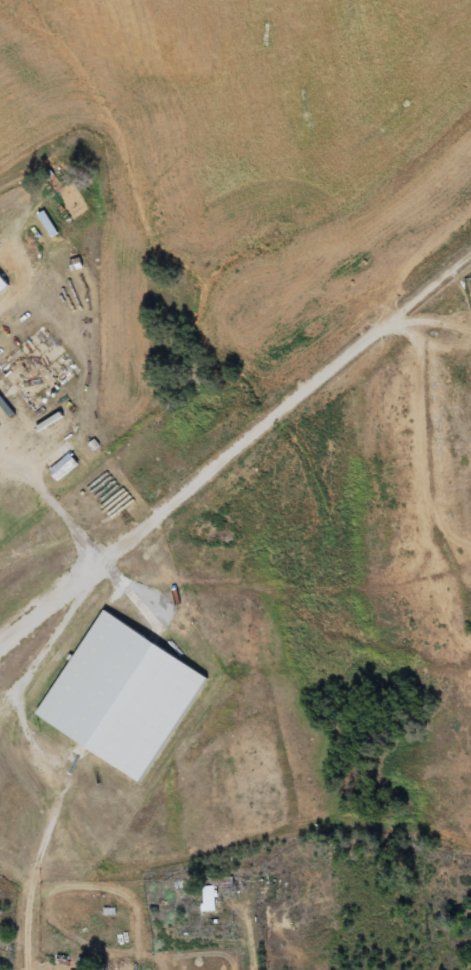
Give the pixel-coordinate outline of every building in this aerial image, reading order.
[(9,288),(0,276),(0,295),(9,288)] [(104,610),(210,678),(144,782),(38,713),(104,610)] [(204,887),(204,912),(217,912),(217,887),(204,887)]
